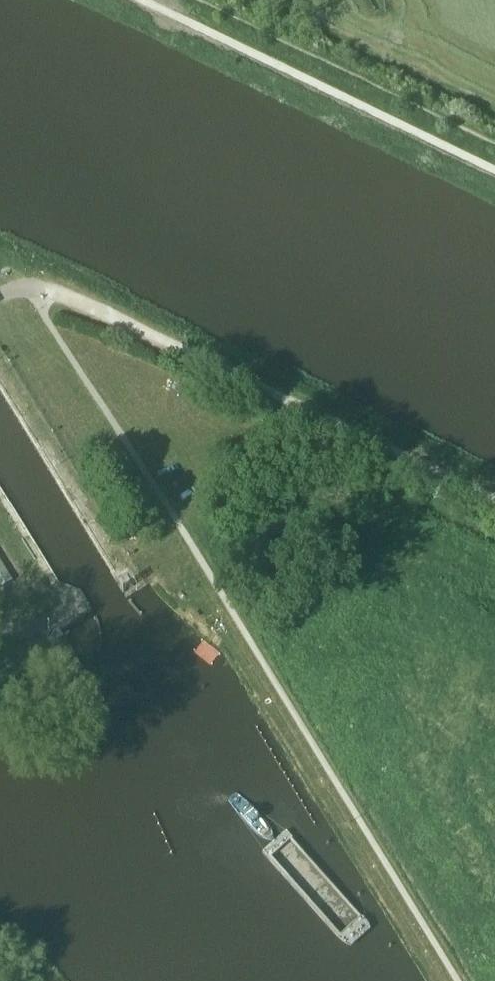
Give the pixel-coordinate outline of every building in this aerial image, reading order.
[(0,561),(0,589),(12,581),(0,561)]
